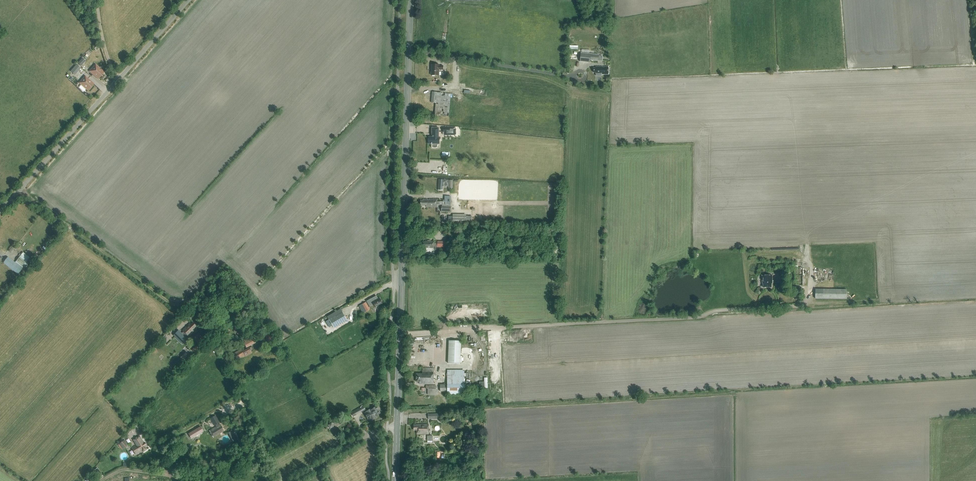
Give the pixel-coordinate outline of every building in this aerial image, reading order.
[(580,61),(590,62),(590,60),(598,61),(599,55),(581,53),(580,61)] [(443,70),(443,66),(439,66),(439,65),(432,64),(431,75),(439,76),(439,70),(443,70)] [(90,71),(98,78),(104,72),(95,65),(90,71)] [(85,76),(80,83),(88,90),(93,84),(85,76)] [(451,112),(452,93),(433,91),(432,102),(438,102),(437,111),(451,112)] [(432,127),(432,137),(429,137),(429,144),(440,144),(440,137),(439,137),(439,127),(432,127)] [(439,179),(439,190),(442,190),(443,185),(448,185),(449,180),(439,179)] [(421,205),(427,206),(427,207),(437,207),(437,205),(442,205),(442,206),(441,206),(441,212),(450,212),(451,197),(445,196),(445,201),(437,201),(437,199),(433,199),(423,199),(423,201),(421,201),(421,205)] [(466,214),(453,214),(453,225),(466,225),(466,214)] [(435,242),(434,242),(425,241),(425,242),(423,242),(423,247),(426,247),(426,248),(434,249),(434,247),(435,247),(435,252),(447,253),(447,242),(437,241),(437,242),(435,242)] [(22,267),(15,262),(8,257),(3,263),(18,273),(22,267)] [(19,257),(15,262),(22,267),(26,261),(19,257)] [(772,282),(772,276),(762,276),(762,283),(763,283),(763,287),(771,288),(771,282),(772,282)] [(847,289),(815,289),(815,299),(847,299),(847,289)] [(374,304),(375,307),(382,303),(380,298),(378,299),(376,296),(367,301),(370,307),(374,304)] [(333,326),(334,329),(348,321),(342,312),(326,322),(329,328),(333,326)] [(193,331),(192,330),(196,326),(193,323),(191,324),(190,323),(183,330),(188,336),(193,331)] [(272,333),(268,336),(271,342),(276,339),(272,333)] [(198,334),(194,338),(200,344),(204,340),(198,334)] [(461,341),(449,341),(448,363),(461,364),(461,341)] [(234,353),(234,355),(236,358),(238,357),(239,359),(245,356),(245,357),(252,353),(249,348),(243,352),(241,349),(234,353)] [(464,384),(464,370),(447,370),(447,384),(440,384),(440,392),(447,392),(447,395),(464,395),(464,389),(467,389),(467,384),(464,384)] [(423,372),(423,374),(417,374),(416,382),(420,382),(419,384),(434,384),(434,372),(423,372)] [(436,395),(436,385),(428,385),(428,395),(436,395)] [(361,412),(366,410),(364,406),(359,409),(359,408),(351,412),(353,417),(361,412)] [(371,421),(376,418),(376,417),(376,416),(380,413),(376,407),(372,409),(372,410),(368,412),(367,411),(366,412),(364,413),(368,421),(370,420),(371,421)] [(219,423),(215,416),(210,419),(214,426),(215,425),(216,427),(209,431),(210,433),(212,436),(213,437),(222,432),(221,431),(223,430),(220,424),(218,425),(217,424),(219,423)] [(417,434),(429,434),(428,424),(420,424),(420,426),(414,426),(414,430),(417,430),(417,434)] [(203,430),(200,426),(190,432),(193,437),(198,434),(197,434),(203,430)] [(143,443),(139,436),(133,440),(136,445),(132,448),(136,454),(141,451),(142,450),(143,452),(146,450),(145,447),(146,446),(144,442),(143,443)] [(128,445),(124,440),(119,444),(123,449),(128,445)] [(92,472),(97,479),(103,475),(97,468),(92,472)]
